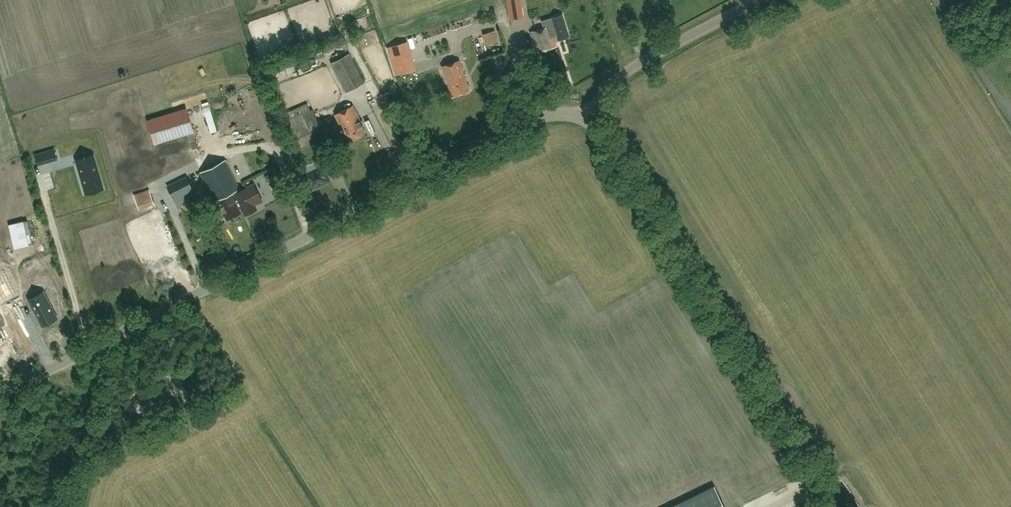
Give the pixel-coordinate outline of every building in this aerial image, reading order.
[(521,7),(520,0),(507,0),(508,9),(510,19),(523,17),(521,7)] [(557,46),(553,35),(557,34),(558,36),(568,33),(562,15),(553,18),(556,30),(552,31),(551,26),(530,32),(537,52),(557,46)] [(481,32),(484,44),(499,41),(496,29),(481,32)] [(584,32),(565,37),(567,43),(586,38),(584,32)] [(391,47),(399,74),(416,69),(407,42),(391,47)] [(346,92),(364,82),(349,53),(331,62),(346,92)] [(453,96),(468,91),(465,80),(466,79),(459,61),(442,66),(449,85),(450,85),(453,96)] [(281,68),(274,71),(279,82),(286,78),(281,68)] [(350,141),(366,133),(360,121),(361,121),(353,105),(335,114),(343,130),(344,129),(350,141)] [(302,111),(300,107),(281,115),(296,148),(325,136),(322,127),(331,124),(329,115),(318,118),(313,107),(302,111)] [(193,149),(199,147),(194,132),(195,132),(187,108),(147,120),(154,144),(165,141),(167,147),(128,159),(135,183),(197,163),(193,149)] [(42,152),(45,162),(57,159),(54,149),(42,152)] [(83,186),(100,181),(93,154),(75,159),(83,186)] [(335,166),(329,154),(315,161),(318,167),(304,174),(312,190),(330,181),(324,170),(327,169),(328,170),(335,166)] [(227,219),(241,212),(238,206),(235,201),(231,193),(240,188),(226,159),(225,160),(226,160),(201,172),(201,171),(201,172),(215,201),(217,200),(219,202),(217,204),(221,212),(223,212),(227,219)] [(196,197),(193,191),(186,177),(167,186),(174,201),(177,206),(196,197)] [(235,201),(238,206),(240,204),(242,208),(254,202),(247,187),(235,193),(238,199),(235,201)] [(153,204),(149,190),(134,194),(138,209),(153,204)] [(46,297),(32,304),(43,325),(57,318),(46,297)]
